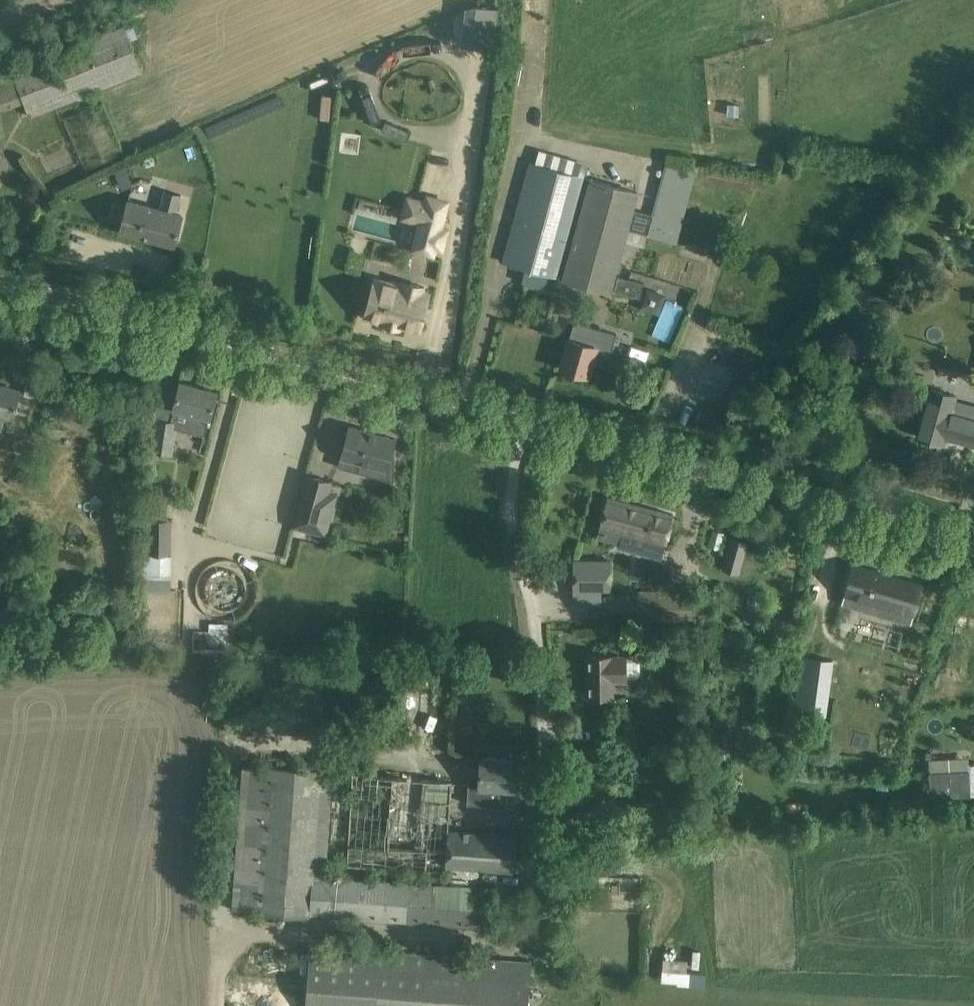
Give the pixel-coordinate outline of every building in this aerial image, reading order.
[(123,24),(13,68),(24,103),(30,117),(142,72),(123,24)] [(398,62),(415,49),(409,40),(391,54),(398,62)] [(743,89),(740,71),(710,76),(712,94),(743,89)] [(735,124),(735,105),(715,105),(715,123),(735,124)] [(585,177),(531,162),(503,261),(557,276),(585,177)] [(666,174),(681,176),(682,164),(668,163),(666,174)] [(125,166),(114,170),(119,182),(130,178),(125,166)] [(590,178),(562,278),(571,280),(610,291),(615,272),(637,191),(598,181),(590,178)] [(659,210),(684,219),(691,198),(666,189),(659,210)] [(128,201),(120,230),(174,244),(182,215),(176,214),(181,194),(164,190),(159,209),(128,201)] [(436,234),(445,236),(447,230),(440,228),(446,205),(447,201),(428,196),(426,203),(408,198),(403,217),(405,218),(421,222),(420,223),(420,224),(419,229),(436,233),(436,234)] [(651,242),(669,247),(674,229),(656,224),(651,242)] [(643,283),(618,277),(614,292),(639,298),(643,283)] [(374,279),(364,316),(385,322),(384,325),(399,329),(399,326),(419,331),(429,294),(421,292),(423,287),(403,281),(402,287),(374,279)] [(566,348),(561,367),(588,375),(593,356),(609,360),(616,333),(599,328),(574,321),(566,348)] [(151,452),(172,455),(176,430),(176,428),(196,433),(204,435),(209,418),(210,418),(212,411),(217,391),(180,381),(175,401),(173,408),(174,408),(171,421),(157,419),(151,452)] [(20,391),(0,386),(0,417),(12,420),(20,391)] [(941,443),(944,435),(973,444),(973,406),(955,401),(958,394),(928,386),(924,400),(927,401),(917,436),(941,443)] [(344,432),(340,449),(343,450),(341,457),(359,462),(357,471),(394,481),(395,456),(391,455),(395,438),(349,426),(347,433),(344,432)] [(327,496),(330,485),(307,480),(294,531),(326,538),(335,498),(327,496)] [(673,514),(607,496),(596,537),(619,543),(621,533),(665,545),(673,514)] [(144,518),(143,554),(170,555),(172,519),(167,519),(167,499),(145,499),(144,518)] [(731,537),(726,553),(743,559),(748,541),(731,537)] [(610,590),(611,560),(573,560),(573,590),(610,590)] [(922,584),(853,564),(841,602),(911,623),(922,584)] [(696,592),(637,591),(636,620),(695,621),(696,592)] [(640,674),(640,660),(637,656),(611,657),(611,655),(589,656),(590,696),(612,695),(611,679),(626,678),(626,677),(637,677),(640,674)] [(469,767),(467,803),(478,804),(522,807),(524,783),(514,783),(516,759),(482,757),(481,768),(469,767)] [(929,772),(931,797),(971,795),(971,789),(973,789),(973,764),(969,764),(970,770),(929,772)] [(242,766),(232,910),(257,911),(493,928),(495,890),(330,878),(330,873),(322,872),(332,772),(268,767),(242,766)] [(448,830),(446,866),(446,867),(495,870),(515,871),(518,835),(448,830)] [(530,963),(310,946),(306,1005),(527,1005),(530,963)] [(692,983),(693,958),(664,956),(663,982),(692,983)]
